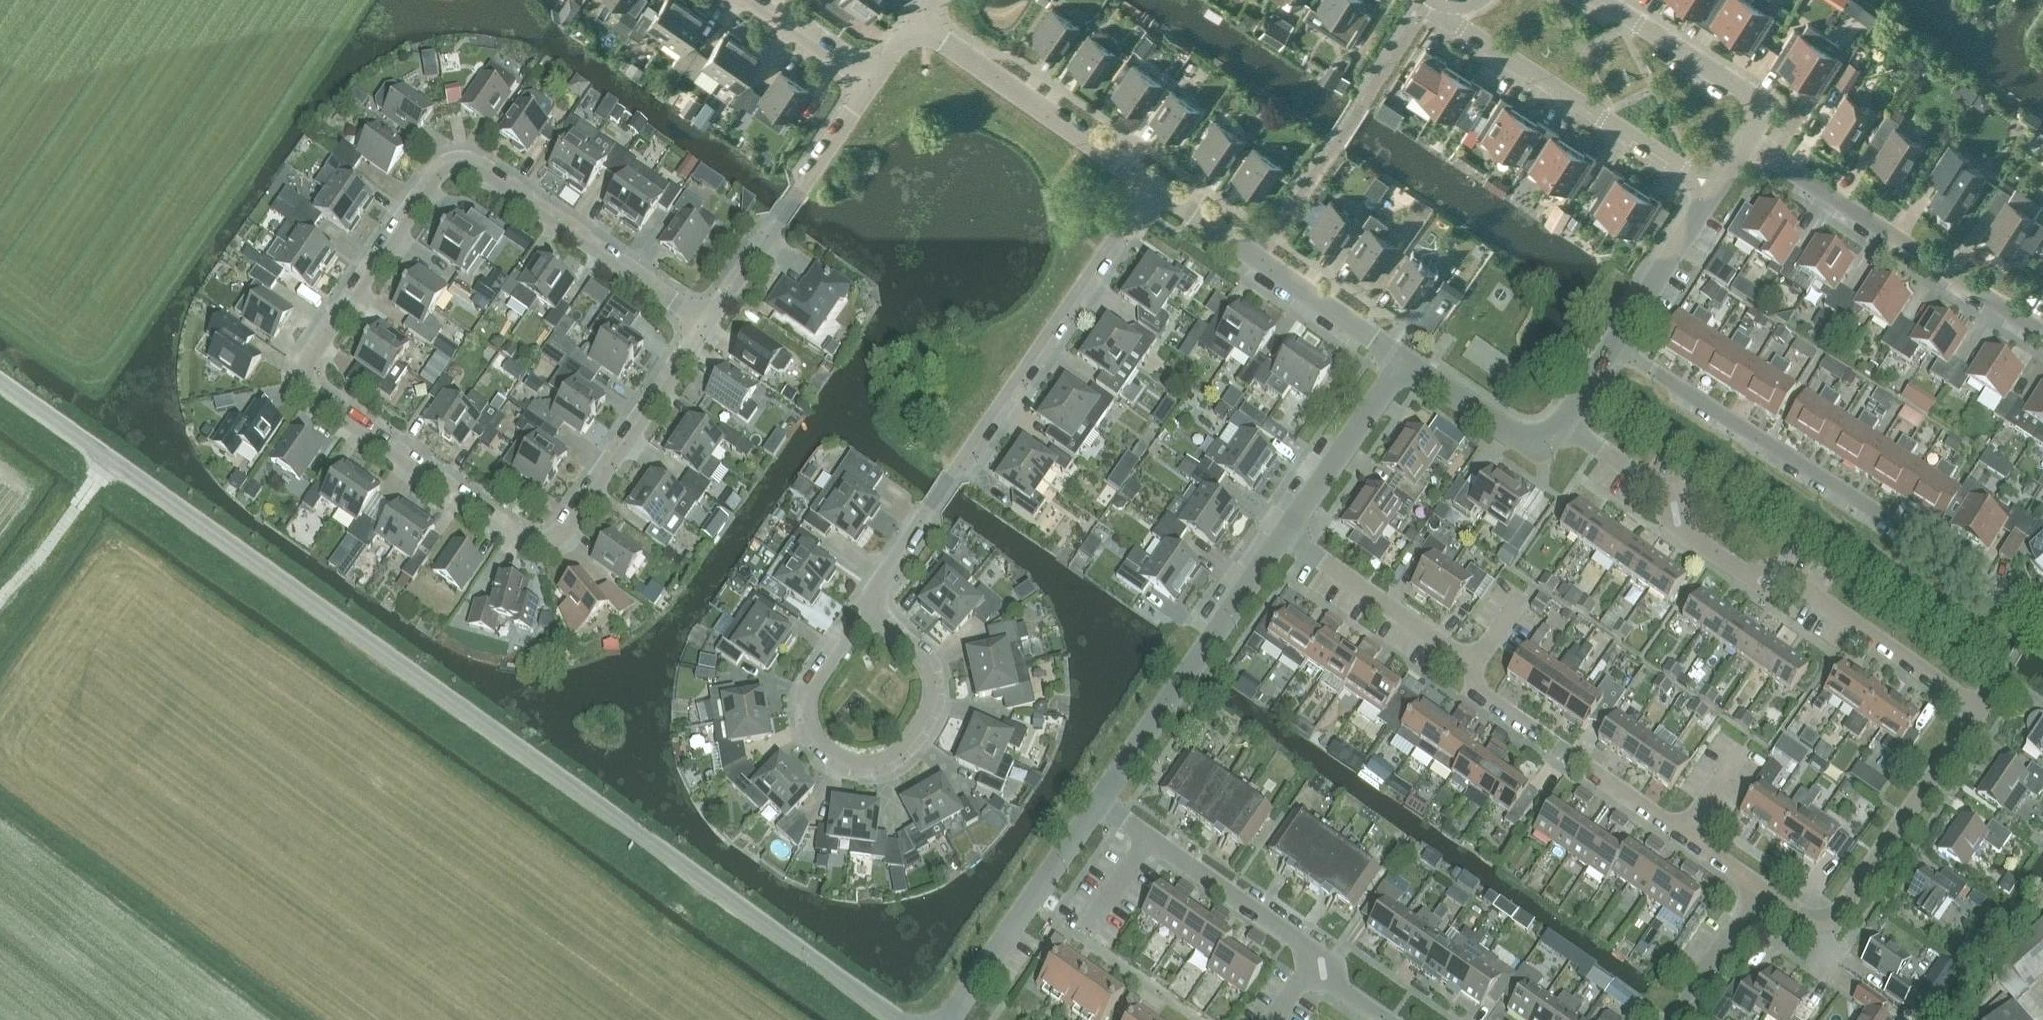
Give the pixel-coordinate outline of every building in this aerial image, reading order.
[(626,9),(627,7),(636,14),(645,0),(613,0),(626,9)] [(688,6),(684,3),(686,0),(666,0),(653,18),(643,12),(639,18),(628,33),(639,40),(648,27),(665,39),(688,6)] [(881,1),(879,0),(820,0),(841,15),(848,5),(869,19),(881,1)] [(1303,17),(1324,31),(1350,47),(1357,36),(1371,14),(1359,6),(1363,0),(1323,0),(1317,10),(1310,6),(1303,17)] [(1682,5),(1694,13),(1692,17),(1703,24),(1718,0),(1685,0),(1682,5)] [(1750,1),(1748,0),(1718,0),(1703,24),(1714,31),(1716,27),(1729,35),(1750,1)] [(1769,13),(1773,6),(1772,0),(1752,0),(1751,2),(1750,1),(1729,35),(1742,43),(1739,47),(1750,54),(1774,17),(1769,13)] [(1856,0),(1850,0),(1845,7),(1852,11),(1859,1),(1856,0)] [(689,43),(706,18),(704,17),(707,15),(694,6),(692,9),(688,6),(665,39),(682,50),(673,63),(684,71),(698,50),(689,43)] [(1975,6),(1969,15),(1978,21),(1984,12),(1975,6)] [(1030,39),(1058,58),(1079,27),(1052,8),(1030,39)] [(628,33),(639,18),(625,9),(612,27),(626,36),(628,33)] [(1250,28),(1255,20),(1244,13),(1237,24),(1245,29),(1250,28)] [(1257,34),(1278,47),(1286,33),(1266,20),(1257,34)] [(1796,78),(1824,34),(1808,23),(1801,34),(1794,29),(1770,67),(1781,74),(1784,70),(1796,78)] [(1117,53),(1121,48),(1120,41),(1101,28),(1093,30),(1090,34),(1089,34),(1068,65),(1096,84),(1117,53)] [(720,77),(743,44),(739,41),(741,38),(728,30),(726,33),(725,32),(708,56),(698,50),(684,71),(695,78),(703,65),(720,77)] [(1842,60),(1835,55),(1840,48),(1839,43),(1824,34),(1796,78),(1809,86),(1806,90),(1818,98),(1842,60)] [(744,81),(761,56),(760,56),(762,53),(749,44),(747,47),(743,44),(720,77),(737,89),(728,101),(739,109),(742,105),(753,88),(744,81)] [(1435,108),(1457,74),(1444,66),(1447,62),(1426,48),(1401,86),(1435,108)] [(451,54),(435,59),(438,69),(454,64),(451,54)] [(1180,64),(1171,57),(1164,66),(1174,73),(1180,64)] [(1928,58),(1923,68),(1933,73),(1938,63),(1928,58)] [(637,76),(643,68),(632,61),(626,69),(637,76)] [(1330,61),(1319,77),(1333,86),(1343,69),(1330,61)] [(1850,62),(1836,83),(1848,91),(1862,70),(1850,62)] [(1122,82),(1131,69),(1123,63),(1113,76),(1122,82)] [(488,126),(510,95),(518,83),(492,64),(483,77),(482,76),(460,107),(488,126)] [(1112,95),(1140,115),(1162,84),(1134,65),(1112,95)] [(437,66),(425,68),(427,80),(439,78),(437,66)] [(774,111),(787,120),(809,89),(781,70),(764,95),(753,88),(742,105),(752,112),(759,101),(774,111)] [(1177,74),(1170,85),(1179,91),(1186,81),(1177,74)] [(1469,129),(1493,92),(1472,78),(1469,82),(1457,74),(1435,108),(1469,129)] [(591,87),(577,78),(567,91),(581,101),(591,87)] [(1969,101),(1977,89),(1965,81),(1961,86),(1963,97),(1969,101)] [(402,88),(395,84),(386,86),(375,101),(377,110),(384,114),(383,116),(414,137),(433,109),(402,88)] [(458,87),(446,89),(449,106),(462,104),(458,87)] [(1991,97),(1980,90),(1972,102),(1984,109),(1991,97)] [(1178,141),(1199,110),(1172,91),(1150,122),(1165,132),(1165,137),(1172,142),(1176,140),(1178,141)] [(1848,145),(1872,109),(1847,92),(1823,129),(1848,145)] [(526,152),(548,121),(553,114),(552,105),(534,93),(525,95),(520,102),(498,133),(513,143),(513,148),(520,153),(524,151),(526,152)] [(1501,150),(1522,116),(1510,108),(1512,104),(1501,97),(1476,134),(1501,150)] [(607,99),(602,107),(612,114),(617,106),(607,99)] [(1380,102),(1374,112),(1383,118),(1389,108),(1381,103),(1380,102)] [(1895,127),(1899,121),(1904,113),(1892,105),(1874,133),(1885,141),(1871,163),(1899,180),(1922,144),(1895,127)] [(617,124),(626,112),(618,106),(609,119),(617,124)] [(2036,126),(2042,118),(2027,108),(2021,116),(2036,126)] [(699,111),(693,120),(705,128),(711,120),(699,111)] [(599,135),(582,123),(571,116),(556,137),(566,144),(549,168),(550,169),(548,172),(561,181),(563,178),(567,181),(599,135)] [(1524,165),(1548,128),(1537,120),(1535,125),(1522,116),(1501,150),(1524,165)] [(636,119),(629,128),(639,135),(645,125),(636,119)] [(1223,172),(1244,141),(1216,121),(1195,152),(1223,172)] [(1254,122),(1246,133),(1253,138),(1261,127),(1254,122)] [(363,158),(387,175),(407,147),(376,126),(357,153),(342,142),(333,157),(354,171),(363,158)] [(548,126),(541,137),(551,144),(558,133),(548,126)] [(647,127),(641,136),(650,142),(656,133),(647,127)] [(1548,180),(1569,147),(1557,139),(1559,135),(1548,128),(1524,165),(1548,180)] [(626,154),(615,146),(599,135),(567,181),(571,183),(569,186),(582,195),(584,192),(585,193),(602,168),(612,175),(626,154)] [(536,162),(546,144),(537,139),(527,156),(536,162)] [(1958,158),(1962,153),(1949,145),(1936,165),(1948,173),(1930,201),(1957,218),(1985,175),(1958,158)] [(1260,198),(1282,167),(1254,147),(1232,178),(1260,198)] [(1572,196),(1596,158),(1585,151),(1582,155),(1569,147),(1548,180),(1572,196)] [(636,163),(637,161),(626,154),(612,175),(622,182),(604,206),(606,207),(603,210),(616,219),(618,216),(622,219),(653,175),(636,163)] [(347,181),(354,171),(333,157),(313,184),(326,193),(359,216),(362,212),(365,214),(374,201),(371,199),(372,198),(347,181)] [(689,157),(685,163),(694,169),(698,164),(689,157)] [(702,165),(692,179),(700,184),(710,170),(702,165)] [(1613,223),(1635,189),(1622,181),(1625,177),(1613,170),(1589,207),(1613,223)] [(671,185),(670,186),(653,175),(622,219),(626,221),(624,224),(637,233),(639,230),(640,231),(657,206),(667,213),(682,192),(671,185)] [(1359,192),(1371,203),(1384,187),(1372,177),(1359,192)] [(1502,195),(1509,185),(1495,177),(1489,187),(1502,195)] [(1983,235),(2011,253),(2017,242),(2031,251),(2042,232),(2042,224),(2033,218),(2034,217),(2041,206),(2015,188),(2016,186),(2005,179),(2001,186),(1999,185),(1986,205),(1998,213),(1983,235)] [(1637,238),(1662,201),(1650,193),(1647,197),(1635,189),(1613,223),(1637,238)] [(356,220),(359,216),(326,193),(315,210),(302,201),(294,212),(315,227),(322,217),(347,234),(348,233),(351,235),(359,222),(356,220)] [(705,208),(688,196),(677,211),(681,214),(660,245),(688,264),(709,233),(716,223),(702,213),(705,208)] [(1322,240),(1337,251),(1358,220),(1330,200),(1309,231),(1311,233),(1310,237),(1317,242),(1322,240)] [(1556,203),(1544,222),(1560,231),(1572,213),(1556,203)] [(1759,246),(1778,216),(1760,205),(1741,234),(1759,246)] [(309,236),(315,227),(294,212),(287,223),(288,223),(276,240),(288,249),(288,248),(321,271),(324,267),(327,269),(336,256),(333,254),(333,253),(309,236)] [(1368,227),(1347,257),(1362,268),(1362,273),(1369,277),(1373,275),(1375,277),(1396,246),(1380,235),(1388,224),(1371,212),(1363,224),(1368,227)] [(1573,215),(1567,223),(1575,229),(1581,221),(1573,215)] [(505,235),(484,220),(477,230),(456,216),(444,234),(480,258),(481,259),(493,243),(497,246),(505,235)] [(1782,250),(1796,228),(1778,216),(1759,246),(1755,253),(1761,257),(1760,259),(1771,265),(1767,271),(1778,278),(1792,256),(1782,250)] [(512,227),(504,239),(525,254),(533,242),(512,227)] [(468,275),(480,258),(444,234),(432,252),(461,272),(462,271),(468,275)] [(1815,282),(1834,252),(1816,241),(1802,263),(1792,256),(1778,278),(1789,285),(1798,271),(1815,282)] [(318,275),(321,271),(288,248),(288,249),(277,265),(264,256),(256,267),(277,282),(284,272),(309,289),(310,288),(313,290),(321,277),(318,275)] [(1834,252),(1815,282),(1816,282),(1824,288),(1819,295),(1828,300),(1824,307),(1832,312),(1835,314),(1848,293),(1838,286),(1853,264),(1834,252)] [(1184,255),(1180,261),(1186,265),(1191,259),(1184,255)] [(1409,255),(1388,286),(1416,305),(1437,274),(1409,255)] [(515,272),(501,293),(511,301),(524,310),(528,312),(537,300),(557,271),(539,258),(525,279),(515,272)] [(1737,275),(1714,260),(1706,272),(1729,287),(1737,275)] [(1170,276),(1150,262),(1149,263),(1146,261),(1137,273),(1140,275),(1137,280),(1168,302),(1175,291),(1184,297),(1188,296),(1198,281),(1177,266),(1170,276)] [(269,293),(277,282),(256,267),(248,279),(255,283),(235,312),(243,318),(243,319),(273,340),(293,312),(262,291),(263,289),(269,293)] [(850,288),(831,275),(829,278),(817,269),(806,285),(806,286),(806,287),(806,289),(807,289),(807,290),(808,291),(802,300),(797,296),(798,295),(798,293),(798,292),(797,291),(797,290),(784,282),(767,306),(782,317),(784,314),(814,335),(838,300),(841,301),(850,288)] [(406,289),(435,309),(447,291),(418,271),(406,289)] [(560,303),(574,283),(557,271),(537,300),(554,311),(545,324),(556,331),(565,318),(570,310),(560,303)] [(1872,318),(1891,289),(1873,277),(1859,299),(1848,293),(1835,314),(1846,321),(1855,307),(1872,318)] [(485,278),(474,295),(489,305),(490,306),(502,290),(485,278)] [(1160,313),(1168,302),(1137,280),(1133,285),(1130,283),(1121,296),(1124,298),(1124,299),(1144,314),(1138,323),(1159,338),(1166,327),(1170,322),(1169,318),(1160,313)] [(1716,296),(1722,288),(1712,280),(1705,288),(1716,296)] [(1454,284),(1447,294),(1457,301),(1464,290),(1454,284)] [(466,300),(470,293),(461,286),(456,293),(466,300)] [(429,318),(435,309),(406,289),(394,307),(415,322),(408,332),(431,347),(438,337),(442,331),(439,325),(438,324),(429,318)] [(1751,289),(1745,299),(1758,308),(1765,298),(1751,289)] [(1898,318),(1909,300),(1891,289),(1872,318),(1890,330),(1881,344),(1891,350),(1908,324),(1898,318)] [(1713,302),(1720,306),(1727,294),(1721,290),(1713,302)] [(1214,316),(1222,302),(1213,297),(1205,310),(1214,316)] [(489,305),(479,299),(475,306),(484,312),(489,305)] [(614,299),(590,334),(602,343),(631,363),(643,345),(623,331),(635,313),(614,299)] [(1212,324),(1198,345),(1209,352),(1218,339),(1234,351),(1257,318),(1253,315),(1255,312),(1243,304),(1241,307),(1240,306),(1222,331),(1212,324)] [(1678,358),(1706,314),(1698,309),(1691,321),(1678,313),(1658,346),(1678,358)] [(1751,328),(1753,324),(1755,321),(1758,316),(1750,312),(1743,323),(1751,328)] [(1820,312),(1812,325),(1820,331),(1829,317),(1820,312)] [(1928,355),(1948,325),(1929,313),(1919,330),(1908,324),(1891,350),(1911,363),(1920,349),(1928,355)] [(1697,370),(1718,338),(1706,330),(1713,319),(1706,314),(1678,358),(1697,370)] [(241,344),(248,334),(221,316),(206,337),(218,345),(209,359),(212,361),(210,364),(221,372),(223,369),(244,383),(261,358),(241,344)] [(1755,321),(1753,324),(1763,330),(1768,323),(1758,316),(1755,321)] [(556,331),(555,332),(556,333),(566,340),(566,339),(576,325),(565,318),(556,331)] [(1258,355),(1275,330),(1274,330),(1276,327),(1263,318),(1261,321),(1257,318),(1234,351),(1250,362),(1236,381),(1249,390),(1253,383),(1268,362),(1258,355)] [(1128,337),(1108,322),(1107,323),(1104,321),(1095,334),(1098,336),(1095,341),(1137,370),(1156,341),(1135,327),(1128,337)] [(1951,359),(1966,337),(1948,325),(1928,355),(1939,361),(1930,375),(1948,387),(1961,365),(1951,359)] [(408,372),(397,364),(409,347),(380,327),(368,344),(408,372)] [(750,331),(745,331),(740,338),(742,342),(732,358),(763,379),(771,368),(777,372),(783,372),(791,362),(790,357),(782,352),(782,351),(751,330),(750,331)] [(1774,340),(1784,346),(1790,336),(1780,330),(1774,340)] [(550,348),(568,360),(576,349),(577,347),(566,339),(566,340),(556,333),(548,345),(551,347),(550,348)] [(1717,382),(1744,338),(1737,334),(1730,345),(1718,338),(1697,370),(1717,382)] [(1736,394),(1756,362),(1744,354),(1752,343),(1744,338),(1717,382),(1736,394)] [(499,351),(504,342),(499,339),(494,340),(490,345),(499,351)] [(1817,352),(1797,339),(1790,349),(1811,362),(1817,352)] [(1117,399),(1137,370),(1095,341),(1091,346),(1088,344),(1080,357),(1083,359),(1082,360),(1103,374),(1096,384),(1117,399)] [(1196,347),(1187,341),(1178,354),(1187,360),(1196,347)] [(449,342),(441,354),(451,361),(459,349),(449,342)] [(823,352),(832,358),(838,348),(830,342),(823,352)] [(1268,362),(1253,383),(1264,391),(1265,389),(1282,401),(1290,389),(1313,356),(1309,354),(1311,351),(1298,342),(1296,345),(1295,344),(1278,369),(1268,362)] [(619,381),(631,363),(602,343),(597,351),(590,347),(585,347),(582,353),(576,349),(568,360),(590,375),(597,366),(619,381)] [(396,389),(408,372),(368,344),(355,362),(376,376),(369,386),(390,401),(398,390),(396,389)] [(516,351),(508,345),(503,353),(511,359),(516,351)] [(1985,391),(2004,362),(1986,350),(1972,372),(1961,365),(1948,387),(1959,394),(1968,380),(1985,391)] [(438,353),(431,363),(444,372),(451,362),(438,353)] [(1307,402),(1330,369),(1329,368),(1331,365),(1319,356),(1317,359),(1313,356),(1290,389),(1307,402)] [(1755,407),(1783,363),(1775,358),(1768,369),(1756,362),(1736,394),(1755,407)] [(1848,371),(1826,358),(1819,369),(1841,382),(1848,371)] [(583,385),(590,375),(568,360),(561,371),(563,387),(569,391),(564,398),(593,418),(605,401),(583,385)] [(2004,423),(2018,402),(2008,395),(2022,373),(2004,362),(1985,391),(2002,402),(1993,416),(2004,423)] [(1775,419),(1795,387),(1783,379),(1790,367),(1783,363),(1755,407),(1775,419)] [(1877,369),(1870,364),(1865,372),(1872,377),(1877,369)] [(747,402),(756,389),(725,367),(715,382),(710,382),(705,389),(707,394),(706,395),(737,417),(737,416),(747,423),(757,409),(747,402)] [(440,378),(426,369),(420,378),(433,387),(440,378)] [(1848,371),(1841,382),(1851,388),(1858,377),(1848,371)] [(442,436),(462,408),(445,396),(454,383),(443,376),(428,397),(438,404),(424,424),(442,436)] [(1056,397),(1053,402),(1084,423),(1095,431),(1106,414),(1107,413),(1115,402),(1093,387),(1087,397),(1083,395),(1066,383),(1065,384),(1062,382),(1053,395),(1056,397)] [(2033,441),(2042,425),(2042,387),(2042,386),(2028,408),(2018,402),(2004,424),(2033,441)] [(798,395),(788,388),(782,396),(792,403),(798,395)] [(1805,438),(1833,394),(1825,389),(1818,401),(1805,393),(1785,425),(1805,438)] [(1879,405),(1885,395),(1878,391),(1871,401),(1879,406),(1879,405)] [(1934,408),(1907,391),(1902,399),(1929,416),(1934,408)] [(1824,450),(1845,417),(1833,410),(1840,398),(1833,394),(1805,438),(1824,450)] [(462,408),(442,436),(460,449),(471,432),(481,439),(489,428),(498,414),(507,402),(499,396),(490,408),(487,407),(471,395),(462,408)] [(1891,399),(1885,395),(1879,405),(1879,406),(1885,409),(1891,399)] [(581,436),(593,418),(564,398),(558,406),(553,403),(545,403),(542,407),(529,399),(523,408),(522,410),(526,413),(552,430),(558,421),(581,436)] [(1167,400),(1154,420),(1163,427),(1177,407),(1167,400)] [(1084,423),(1053,402),(1050,407),(1047,405),(1038,417),(1041,419),(1040,420),(1061,435),(1054,445),(1075,459),(1095,431),(1084,423)] [(1872,413),(1876,407),(1869,403),(1865,409),(1872,413)] [(259,456),(282,423),(255,405),(239,429),(228,421),(213,444),(233,457),(242,444),(259,456)] [(1229,411),(1220,405),(1214,414),(1223,420),(1229,411)] [(1905,407),(1899,418),(1911,426),(1917,414),(1905,407)] [(1882,419),(1886,414),(1878,409),(1874,414),(1882,419)] [(545,440),(552,430),(526,413),(517,429),(522,435),(515,446),(555,473),(567,456),(545,440)] [(1843,462),(1871,418),(1864,413),(1857,425),(1845,417),(1824,450),(1843,462)] [(1259,414),(1252,424),(1260,430),(1267,420),(1259,414)] [(1274,457),(1275,456),(1250,439),(1257,429),(1236,415),(1228,425),(1241,434),(1229,451),(1262,474),(1265,470),(1268,472),(1277,459),(1274,457)] [(686,417),(677,430),(680,432),(678,436),(710,459),(722,442),(735,451),(735,450),(742,455),(749,445),(721,426),(715,435),(690,418),(689,419),(686,417)] [(1863,474),(1883,442),(1871,434),(1879,423),(1871,418),(1843,462),(1863,474)] [(1281,446),(1288,436),(1267,422),(1260,432),(1281,446)] [(206,424),(200,433),(207,438),(214,429),(206,424)] [(2042,448),(2042,425),(2033,441),(2042,448)] [(1447,466),(1459,449),(1436,433),(1429,443),(1408,428),(1395,447),(1427,469),(1435,458),(1447,466)] [(299,481),(320,450),(293,430),(271,461),(299,481)] [(683,481),(704,495),(712,485),(710,484),(722,467),(710,459),(678,436),(675,440),(672,438),(663,451),(666,453),(665,454),(690,471),(683,481)] [(1882,486),(1910,442),(1902,438),(1895,449),(1883,442),(1863,474),(1882,486)] [(1955,438),(1948,449),(1956,454),(1963,444),(1955,438)] [(770,442),(763,452),(772,459),(777,452),(779,449),(770,442)] [(1045,458),(1024,443),(1023,444),(1020,442),(1012,455),(1014,457),(1011,462),(1042,484),(1054,466),(1065,473),(1073,462),(1052,448),(1045,458)] [(1901,499),(1922,466),(1910,458),(1917,447),(1910,442),(1882,486),(1901,499)] [(1198,470),(1219,484),(1225,475),(1250,492),(1251,491),(1254,493),(1263,480),(1260,478),(1262,474),(1229,451),(1230,450),(1219,443),(1206,460),(1205,459),(1200,466),(1198,469),(1198,470)] [(1139,444),(1133,454),(1141,460),(1148,450),(1139,444)] [(542,491),(555,473),(515,446),(504,463),(502,462),(494,472),(515,487),(522,477),(542,491)] [(1987,450),(1986,452),(1992,455),(1996,450),(1989,446),(1987,450)] [(1419,481),(1427,469),(1395,447),(1382,466),(1403,481),(1396,491),(1416,504),(1428,487),(1419,481)] [(853,453),(823,495),(865,524),(869,519),(871,521),(880,509),(877,507),(878,505),(863,495),(879,471),(853,453)] [(1187,457),(1185,460),(1198,469),(1200,466),(1187,457)] [(1198,470),(1198,469),(1185,460),(1177,471),(1190,480),(1190,481),(1203,490),(1191,506),(1224,529),(1227,525),(1230,527),(1239,514),(1236,512),(1236,511),(1212,494),(1219,484),(1198,470)] [(1035,494),(1042,484),(1011,462),(1008,467),(1005,465),(996,478),(999,480),(998,481),(1019,495),(1012,505),(1033,520),(1046,501),(1035,494)] [(1921,511),(1948,466),(1941,462),(1934,473),(1922,466),(1901,499),(1921,511)] [(339,511),(361,478),(357,475),(359,472),(347,463),(345,466),(344,466),(327,490),(317,484),(302,505),(313,512),(322,499),(339,511)] [(1941,523),(1961,490),(1949,483),(1956,471),(1948,466),(1921,511),(1941,523)] [(1974,486),(1983,472),(1976,467),(1967,482),(1974,486)] [(1130,477),(1118,469),(1108,484),(1120,492),(1130,477)] [(1488,515),(1510,484),(1491,471),(1476,492),(1466,485),(1453,505),(1470,516),(1476,507),(1488,515)] [(237,472),(229,483),(240,491),(248,479),(237,472)] [(648,473),(639,485),(642,487),(639,491),(672,514),(683,522),(695,505),(697,506),(704,495),(683,481),(676,490),(652,474),(651,475),(648,473)] [(348,536),(357,543),(372,522),(362,515),(379,490),(378,490),(380,487),(367,478),(365,481),(361,478),(339,511),(355,522),(347,535),(348,536)] [(1458,497),(1466,485),(1457,478),(1449,490),(1458,497)] [(814,488),(801,479),(793,490),(806,499),(814,488)] [(1119,494),(1130,502),(1139,488),(1129,480),(1119,494)] [(251,483),(243,495),(253,502),(261,490),(251,483)] [(1510,484),(1488,515),(1500,523),(1491,536),(1505,545),(1519,555),(1522,549),(1534,531),(1524,524),(1514,518),(1529,497),(1510,484)] [(1416,504),(1396,491),(1389,501),(1368,486),(1355,505),(1387,527),(1395,515),(1404,521),(1416,504)] [(1969,541),(1988,511),(1978,505),(1984,496),(1975,490),(1951,530),(1969,541)] [(661,531),(672,514),(639,491),(637,495),(634,493),(625,506),(628,508),(627,509),(652,526),(645,536),(666,551),(674,540),(661,531)] [(823,495),(804,524),(825,538),(831,529),(852,543),(853,542),(856,544),(865,531),(862,529),(865,524),(823,495)] [(1128,504),(1118,496),(1111,506),(1118,511),(1124,510),(1128,504)] [(394,549),(417,516),(413,513),(415,510),(402,502),(400,505),(399,504),(382,528),(372,522),(357,543),(350,554),(358,559),(364,550),(363,549),(364,548),(368,550),(377,537),(394,549)] [(1988,511),(1969,541),(1987,553),(2001,530),(2011,536),(2016,529),(2025,515),(2014,508),(2010,513),(1993,502),(1988,511)] [(1578,542),(1597,515),(1578,503),(1560,529),(1578,542)] [(1379,539),(1387,527),(1355,505),(1342,524),(1363,538),(1351,557),(1367,568),(1373,560),(1380,564),(1391,547),(1379,539)] [(1221,533),(1224,529),(1191,506),(1180,523),(1167,514),(1159,525),(1180,540),(1187,530),(1212,547),(1213,546),(1216,548),(1224,535),(1221,533)] [(1450,513),(1440,506),(1433,516),(1443,523),(1450,513)] [(717,511),(713,518),(724,526),(729,519),(717,511)] [(771,518),(780,524),(784,517),(776,512),(771,518)] [(1596,554),(1614,528),(1597,515),(1578,542),(1596,554)] [(2038,522),(2025,515),(2016,529),(2029,537),(2027,540),(2035,548),(2030,552),(2032,556),(2028,557),(2032,566),(2038,574),(2042,578),(2042,526),(2038,522)] [(417,516),(394,549),(411,561),(402,573),(404,575),(399,582),(407,587),(412,580),(413,581),(427,560),(417,553),(434,528),(433,528),(435,525),(423,516),(421,519),(417,516)] [(1174,550),(1180,540),(1159,525),(1152,536),(1165,545),(1153,562),(1186,584),(1189,580),(1192,582),(1200,570),(1198,568),(1198,567),(1174,550)] [(1614,566),(1632,540),(1614,528),(1596,554),(1614,566)] [(779,559),(790,567),(821,588),(824,583),(827,585),(836,572),(833,570),(834,569),(813,555),(820,545),(799,530),(779,559)] [(1411,531),(1405,539),(1413,545),(1419,536),(1411,531)] [(592,560),(623,582),(642,554),(611,532),(592,560)] [(357,543),(348,536),(340,548),(350,554),(357,543)] [(1430,599),(1452,567),(1440,559),(1447,550),(1430,538),(1416,558),(1426,565),(1411,586),(1430,599)] [(1631,579),(1650,552),(1632,540),(1614,566),(1631,579)] [(943,549),(952,555),(957,546),(949,541),(943,549)] [(1079,551),(1091,559),(1097,549),(1086,541),(1079,551)] [(461,592),(482,561),(454,542),(433,573),(461,592)] [(1505,545),(1496,559),(1499,561),(1505,565),(1509,567),(1510,568),(1511,566),(1519,555),(1505,545)] [(1649,591),(1668,565),(1650,552),(1631,579),(1649,591)] [(1127,562),(1116,577),(1142,595),(1149,585),(1174,602),(1174,601),(1177,603),(1186,591),(1183,588),(1186,584),(1153,562),(1140,553),(1131,565),(1127,562)] [(972,580),(955,566),(945,558),(928,577),(938,585),(921,604),(922,605),(920,608),(932,618),(934,615),(939,619),(963,590),(972,580)] [(1668,604),(1686,578),(1668,565),(1649,591),(1668,604)] [(817,593),(821,588),(790,567),(783,577),(772,570),(759,588),(780,602),(787,592),(808,607),(809,606),(812,608),(820,595),(817,593)] [(1452,567),(1430,599),(1449,612),(1464,591),(1474,598),(1480,602),(1494,582),(1487,578),(1471,567),(1464,575),(1452,567)] [(606,585),(598,593),(580,573),(559,591),(569,603),(560,610),(570,630),(586,623),(586,624),(608,605),(619,618),(634,605),(606,585)] [(475,603),(469,627),(493,634),(497,621),(502,618),(515,621),(514,627),(531,632),(534,622),(548,626),(551,610),(538,607),(539,603),(523,600),(527,583),(498,575),(489,607),(475,603)] [(1545,575),(1538,585),(1545,590),(1552,580),(1545,575)] [(475,603),(488,583),(478,577),(466,597),(475,603)] [(751,579),(747,584),(753,588),(756,583),(751,579)] [(1552,594),(1558,584),(1552,580),(1545,590),(1552,594)] [(652,584),(641,599),(654,608),(665,593),(652,584)] [(1030,585),(1016,594),(1022,605),(1037,596),(1030,585)] [(998,603),(988,594),(981,589),(973,599),(963,590),(939,619),(943,623),(941,625),(953,635),(955,633),(956,634),(972,614),(982,622),(998,603)] [(1701,632),(1719,605),(1701,592),(1682,619),(1701,632)] [(769,619),(776,609),(755,594),(735,623),(777,652),(780,647),(783,649),(792,636),(789,634),(790,633),(769,619)] [(1540,615),(1549,603),(1538,596),(1530,608),(1540,615)] [(1582,612),(1589,602),(1583,597),(1576,607),(1582,612)] [(1589,616),(1596,606),(1589,602),(1582,612),(1589,616)] [(801,615),(785,604),(782,608),(798,619),(801,615)] [(1719,644),(1737,618),(1719,605),(1701,632),(1719,644)] [(1283,656),(1306,622),(1287,609),(1277,623),(1267,616),(1254,636),(1247,647),(1258,654),(1265,644),(1283,656)] [(1576,619),(1564,611),(1560,617),(1572,625),(1576,619)] [(1328,631),(1336,619),(1334,618),(1329,614),(1323,623),(1318,630),(1306,622),(1283,656),(1281,658),(1300,671),(1305,664),(1325,635),(1328,631)] [(1736,656),(1755,630),(1737,618),(1719,644),(1736,656)] [(1338,633),(1344,624),(1336,619),(1328,631),(1331,633),(1338,633)] [(1618,636),(1625,626),(1618,622),(1611,632),(1618,636)] [(773,657),(777,652),(735,623),(715,652),(736,666),(743,656),(764,671),(765,669),(768,671),(776,659),(773,657)] [(974,676),(1027,664),(1022,641),(1019,627),(1018,623),(988,630),(990,641),(980,644),(982,651),(969,654),(969,655),(965,656),(969,671),(972,670),(974,676)] [(1025,626),(1019,627),(1022,641),(1028,639),(1025,626)] [(1539,633),(1546,638),(1551,631),(1543,626),(1539,633)] [(1624,641),(1631,631),(1625,626),(1618,636),(1624,641)] [(1754,668),(1772,642),(1755,630),(1736,656),(1754,668)] [(1546,663),(1534,655),(1546,638),(1539,633),(1527,650),(1508,678),(1526,691),(1546,663)] [(1324,677),(1344,648),(1325,635),(1305,664),(1324,677)] [(1591,638),(1586,645),(1587,645),(1594,650),(1599,643),(1591,638)] [(1337,698),(1363,661),(1366,657),(1374,645),(1367,640),(1355,656),(1344,648),(1324,677),(1325,677),(1319,685),(1337,698)] [(1772,681),(1790,654),(1772,642),(1754,668),(1772,681)] [(1375,659),(1382,650),(1374,645),(1366,657),(1369,659),(1375,659)] [(1594,650),(1587,645),(1586,645),(1576,660),(1576,661),(1564,676),(1545,704),(1564,717),(1583,689),(1584,689),(1590,681),(1578,673),(1594,650)] [(1790,693),(1808,667),(1790,654),(1772,681),(1790,693)] [(1576,661),(1576,660),(1568,655),(1557,671),(1546,663),(1526,691),(1545,704),(1564,676),(1576,661)] [(1607,655),(1590,681),(1594,684),(1601,674),(1604,673),(1607,668),(1607,664),(1611,658),(1607,655)] [(702,656),(699,668),(704,669),(715,671),(717,659),(702,656)] [(1670,677),(1676,681),(1687,689),(1693,680),(1704,664),(1699,660),(1687,678),(1681,674),(1683,671),(1676,667),(1670,677)] [(1362,703),(1382,674),(1363,661),(1337,698),(1338,698),(1344,690),(1362,703)] [(1670,677),(1676,667),(1670,662),(1663,672),(1670,677)] [(979,698),(992,695),(994,703),(1004,701),(1006,714),(1036,707),(1027,664),(974,676),(975,682),(972,683),(975,698),(978,697),(979,698)] [(1842,706),(1862,678),(1843,664),(1823,693),(1812,709),(1820,714),(1831,698),(1842,706)] [(713,683),(715,673),(705,671),(703,681),(713,683)] [(1410,695),(1400,688),(1401,687),(1382,674),(1362,703),(1364,704),(1357,714),(1375,725),(1377,721),(1387,728),(1410,695)] [(1659,692),(1666,682),(1660,677),(1653,687),(1659,692)] [(1862,678),(1842,706),(1854,714),(1849,721),(1843,730),(1850,735),(1881,691),(1880,690),(1880,686),(1873,682),(1869,682),(1862,678)] [(1241,680),(1235,689),(1252,700),(1261,686),(1250,679),(1246,684),(1241,680)] [(1698,697),(1705,688),(1693,680),(1687,689),(1698,697)] [(1564,717),(1563,719),(1563,722),(1579,733),(1582,732),(1583,731),(1595,713),(1606,721),(1625,694),(1605,682),(1600,690),(1595,697),(1584,689),(1583,689),(1564,717)] [(1666,696),(1673,686),(1666,682),(1659,692),(1666,696)] [(761,696),(761,694),(736,698),(734,687),(709,690),(711,704),(714,725),(765,717),(764,711),(767,710),(765,695),(761,696)] [(1705,701),(1712,691),(1705,687),(1705,688),(1698,697),(1705,701)] [(1712,706),(1718,696),(1712,691),(1705,701),(1712,706)] [(1880,732),(1900,704),(1881,691),(1850,735),(1858,740),(1869,724),(1880,732)] [(1257,694),(1252,701),(1263,708),(1268,701),(1257,694)] [(1420,701),(1420,702),(1410,695),(1387,728),(1388,729),(1386,731),(1415,751),(1440,714),(1420,701)] [(1688,701),(1681,697),(1675,707),(1681,711),(1688,701)] [(1695,716),(1702,706),(1695,702),(1688,712),(1695,716)] [(1037,716),(1044,717),(1047,717),(1048,705),(1042,704),(1038,708),(1037,716)] [(1900,704),(1880,732),(1889,738),(1882,748),(1893,755),(1895,751),(1906,758),(1919,738),(1909,731),(1919,717),(1918,716),(1917,712),(1911,708),(1907,708),(1900,704)] [(1462,723),(1470,711),(1462,706),(1456,715),(1459,721),(1462,723)] [(1701,721),(1708,711),(1702,706),(1695,716),(1701,721)] [(1459,727),(1433,763),(1452,776),(1457,768),(1458,769),(1472,748),(1472,749),(1478,740),(1466,732),(1477,717),(1470,711),(1462,723),(1459,727)] [(1740,726),(1747,716),(1741,712),(1734,721),(1740,726)] [(1433,763),(1459,727),(1440,714),(1415,751),(1433,763)] [(1617,753),(1635,727),(1616,714),(1598,740),(1617,753)] [(2032,738),(2026,747),(2042,758),(2042,715),(2041,714),(2038,714),(2036,715),(2034,715),(2032,716),(2031,717),(2029,719),(2028,721),(2027,723),(2026,725),(2026,727),(2026,729),(2027,731),(2028,733),(2029,735),(2030,736),(2032,738)] [(1042,731),(1044,717),(1037,716),(1036,716),(1034,730),(1042,731)] [(1747,731),(1754,721),(1747,716),(1740,726),(1747,731)] [(768,738),(771,738),(769,722),(766,723),(765,717),(714,725),(716,747),(710,748),(715,781),(723,777),(747,764),(743,743),(768,739),(768,738)] [(1296,718),(1290,726),(1301,734),(1306,725),(1296,718)] [(1007,747),(1019,752),(1028,732),(1005,721),(1000,732),(977,722),(976,724),(973,722),(967,736),(970,738),(967,743),(1002,758),(1007,747)] [(1481,727),(1476,734),(1480,737),(1485,730),(1481,727)] [(1634,765),(1653,739),(1635,727),(1617,753),(1634,765)] [(1783,738),(1775,751),(1800,768),(1809,755),(1783,738)] [(1652,778),(1670,751),(1653,739),(1634,765),(1652,778)] [(1395,762),(1404,747),(1392,740),(1383,754),(1395,762)] [(1494,757),(1502,746),(1494,740),(1488,749),(1491,755),(1494,757)] [(1014,763),(1002,758),(967,743),(965,749),(962,747),(955,761),(959,763),(958,764),(981,774),(976,785),(1000,796),(1014,763)] [(1498,767),(1509,751),(1502,746),(1494,757),(1491,761),(1471,789),(1490,802),(1509,774),(1498,767)] [(1491,761),(1472,749),(1472,748),(1458,769),(1457,768),(1452,776),(1471,789),(1491,761)] [(1671,791),(1689,764),(1670,751),(1652,778),(1671,791)] [(1343,763),(1353,771),(1360,761),(1350,754),(1343,763)] [(1183,806),(1209,768),(1191,756),(1165,795),(1183,806)] [(1377,758),(1368,770),(1388,784),(1397,771),(1377,758)] [(769,804),(796,777),(791,772),(794,770),(783,759),(780,762),(779,761),(762,779),(747,764),(723,777),(745,798),(762,814),(771,805),(769,804)] [(1978,794),(2004,812),(2012,817),(2028,794),(2036,800),(2042,790),(2042,773),(2031,765),(2024,776),(2001,760),(1978,794)] [(1779,798),(1769,792),(1783,771),(1770,762),(1756,782),(1760,784),(1740,813),(1759,827),(1779,798)] [(1200,825),(1230,782),(1209,768),(1183,806),(1190,811),(1187,815),(1200,825)] [(1867,786),(1880,795),(1888,783),(1875,773),(1867,786)] [(1035,791),(1042,780),(1032,774),(1025,785),(1035,791)] [(1509,774),(1490,802),(1508,815),(1505,821),(1515,828),(1520,822),(1538,794),(1509,774)] [(769,804),(771,805),(785,819),(776,828),(798,850),(810,825),(794,811),(812,793),(811,792),(813,789),(802,778),(800,781),(796,777),(769,804)] [(978,820),(965,798),(954,804),(942,782),(941,782),(939,779),(926,787),(928,790),(922,793),(941,826),(942,825),(960,815),(966,827),(978,820)] [(1394,779),(1387,790),(1404,801),(1411,790),(1394,779)] [(1251,796),(1230,782),(1200,825),(1210,832),(1213,827),(1223,835),(1251,796)] [(1841,792),(1846,795),(1851,794),(1855,789),(1847,783),(1841,792)] [(1581,803),(1588,793),(1581,788),(1574,798),(1581,803)] [(1796,853),(1822,816),(1811,808),(1816,801),(1821,794),(1813,788),(1808,795),(1808,796),(1778,840),(1796,853)] [(1808,796),(1808,795),(1801,790),(1795,799),(1790,806),(1779,798),(1759,827),(1778,840),(1808,796)] [(915,826),(897,836),(903,846),(910,842),(917,854),(928,848),(927,846),(948,835),(942,825),(941,826),(922,793),(917,796),(915,793),(902,800),(904,804),(902,804),(915,826)] [(1587,807),(1594,797),(1588,793),(1581,803),(1587,807)] [(1271,811),(1251,796),(1223,835),(1245,850),(1271,811)] [(1005,805),(995,798),(989,806),(999,813),(1005,805)] [(852,843),(856,806),(850,805),(851,802),(835,800),(835,803),(834,803),(830,828),(818,826),(815,852),(837,855),(839,842),(851,843),(852,843)] [(852,843),(851,843),(849,856),(884,861),(883,867),(903,869),(898,843),(887,842),(888,835),(876,834),(879,809),(877,809),(878,805),(863,803),(862,807),(856,806),(852,843)] [(1420,803),(1414,812),(1423,818),(1429,809),(1420,803)] [(1552,843),(1570,817),(1551,804),(1533,831),(1552,843)] [(1616,827),(1623,817),(1616,813),(1610,823),(1616,827)] [(1434,838),(1439,825),(1411,814),(1406,827),(1434,838)] [(1290,866),(1317,828),(1300,816),(1273,855),(1290,866)] [(1822,816),(1796,853),(1816,866),(1826,852),(1836,859),(1837,856),(1843,860),(1854,844),(1849,840),(1849,839),(1840,833),(1842,830),(1822,816)] [(1570,856),(1588,829),(1570,817),(1552,843),(1570,856)] [(1623,832),(1630,822),(1623,817),(1616,827),(1623,832)] [(1999,854),(2011,836),(1992,823),(1984,833),(1961,817),(1938,851),(1964,869),(1982,843),(1999,854)] [(1308,885),(1337,842),(1317,828),(1290,866),(1298,871),(1295,875),(1308,885)] [(1588,868),(1606,842),(1588,829),(1570,856),(1588,868)] [(1652,852),(1659,842),(1652,837),(1645,847),(1652,852)] [(1358,856),(1338,842),(1337,842),(1308,885),(1320,893),(1323,888),(1332,895),(1358,856)] [(1623,854),(1606,842),(1588,868),(1606,881),(1611,873),(1610,873),(1623,854)] [(1658,856),(1665,846),(1659,842),(1652,852),(1658,856)] [(1628,885),(1646,859),(1628,846),(1623,854),(1610,873),(1611,873),(1628,885)] [(1436,868),(1443,858),(1430,849),(1423,859),(1436,868)] [(1379,871),(1358,856),(1332,895),(1352,910),(1379,871)] [(1646,897),(1664,871),(1646,859),(1628,885),(1646,897)] [(906,875),(913,874),(912,862),(904,863),(906,875)] [(1687,876),(1694,866),(1688,862),(1681,872),(1687,876)] [(1694,881),(1700,871),(1694,866),(1687,876),(1694,881)] [(1456,882),(1461,874),(1456,870),(1450,878),(1456,882)] [(1664,910),(1682,883),(1664,871),(1646,897),(1664,910)] [(1955,905),(1967,887),(1944,871),(1938,881),(1924,871),(1908,894),(1921,903),(1914,913),(1931,924),(1937,914),(1947,900),(1955,905)] [(1464,874),(1457,884),(1473,895),(1480,885),(1464,874)] [(907,889),(904,875),(896,877),(899,891),(907,889)] [(1176,891),(1182,895),(1188,886),(1182,882),(1176,891)] [(1682,923),(1700,896),(1682,883),(1664,910),(1682,923)] [(1386,942),(1406,914),(1396,907),(1403,897),(1383,884),(1369,904),(1379,910),(1366,928),(1386,942)] [(1196,892),(1188,886),(1182,895),(1190,901),(1196,892)] [(1160,927),(1178,901),(1160,888),(1142,914),(1160,927)] [(1497,898),(1489,892),(1483,901),(1491,907),(1497,898)] [(1506,904),(1499,899),(1492,909),(1499,914),(1506,904)] [(1178,939),(1196,913),(1178,901),(1160,927),(1178,939)] [(1405,955),(1436,911),(1428,905),(1423,912),(1422,911),(1416,921),(1406,914),(1386,942),(1405,955)] [(1218,920),(1224,911),(1217,906),(1211,915),(1218,920)] [(1225,925),(1232,916),(1224,911),(1218,920),(1225,925)] [(1436,911),(1405,955),(1411,959),(1408,963),(1421,972),(1443,940),(1433,933),(1440,923),(1432,918),(1436,911)] [(1196,951),(1214,925),(1196,913),(1178,939),(1196,951)] [(2000,959),(2006,966),(1993,977),(2018,1007),(2032,995),(2027,990),(2042,976),(2042,921),(2000,959)] [(1227,945),(1232,938),(1214,925),(1196,951),(1213,963),(1213,964),(1226,945),(1227,945)] [(1443,940),(1421,972),(1434,981),(1437,977),(1442,981),(1474,936),(1465,930),(1453,947),(1443,940)] [(1479,948),(1483,942),(1488,935),(1482,930),(1476,937),(1474,936),(1442,981),(1461,994),(1489,954),(1479,948)] [(1260,935),(1253,931),(1247,940),(1253,945),(1260,935)] [(1547,933),(1540,943),(1555,953),(1562,942),(1547,932),(1547,933)] [(1529,934),(1525,940),(1526,946),(1532,950),(1539,940),(1529,934)] [(1261,950),(1267,940),(1260,935),(1253,945),(1261,950)] [(1052,997),(1078,959),(1062,948),(1066,944),(1055,936),(1037,961),(1048,969),(1036,986),(1052,997)] [(1910,962),(1883,943),(1878,939),(1862,963),(1891,983),(1884,993),(1896,1001),(1903,1006),(1915,989),(1899,977),(1910,962)] [(1641,944),(1635,954),(1642,959),(1649,949),(1641,944)] [(1244,957),(1227,945),(1226,945),(1213,964),(1213,963),(1207,971),(1226,983),(1244,957)] [(1953,958),(1963,964),(1970,954),(1960,948),(1953,958)] [(1517,977),(1498,964),(1500,961),(1489,954),(1461,994),(1481,1008),(1492,991),(1502,998),(1509,988),(1517,977)] [(1244,957),(1226,983),(1244,996),(1263,970),(1244,957)] [(1093,970),(1083,963),(1078,959),(1052,997),(1067,1007),(1093,970)] [(1546,997),(1536,990),(1543,980),(1523,967),(1517,977),(1509,988),(1519,995),(1507,1012),(1519,1019),(1530,1019),(1546,997)] [(1082,1018),(1108,980),(1093,970),(1067,1007),(1082,1018)] [(1755,1008),(1767,1017),(1789,985),(1770,972),(1756,993),(1736,980),(1722,999),(1749,1017),(1755,1008)] [(1930,976),(1919,993),(1936,1005),(1948,988),(1930,976)] [(1604,994),(1611,984),(1604,979),(1597,990),(1604,994)] [(1124,991),(1108,980),(1082,1018),(1086,1019),(1104,1019),(1124,991)] [(1613,982),(1604,995),(1616,1003),(1625,990),(1613,982)] [(1808,998),(1789,985),(1767,1017),(1772,1019),(1795,1019),(1794,1019),(1808,998)] [(1877,1016),(1885,1005),(1862,989),(1854,1001),(1867,1010),(1860,1019),(1883,1019),(1877,1016)] [(1572,1000),(1563,994),(1556,1004),(1546,997),(1530,1019),(1558,1019),(1572,1000)] [(2013,1005),(2004,994),(1975,1019),(2027,1019),(2013,1005)] [(1153,1018),(1138,1008),(1141,1003),(1130,995),(1117,1014),(1125,1019),(1152,1019),(1153,1018)] [(1706,1016),(1712,1019),(1716,1019),(1727,1003),(1719,997),(1706,1016)] [(1574,1016),(1581,1006),(1572,1000),(1558,1019),(1579,1019),(1574,1016)] [(1923,1019),(1926,1019),(1934,1008),(1922,1000),(1913,1014),(1923,1019)] [(1204,1002),(1198,1011),(1205,1015),(1210,1006),(1204,1002)]
